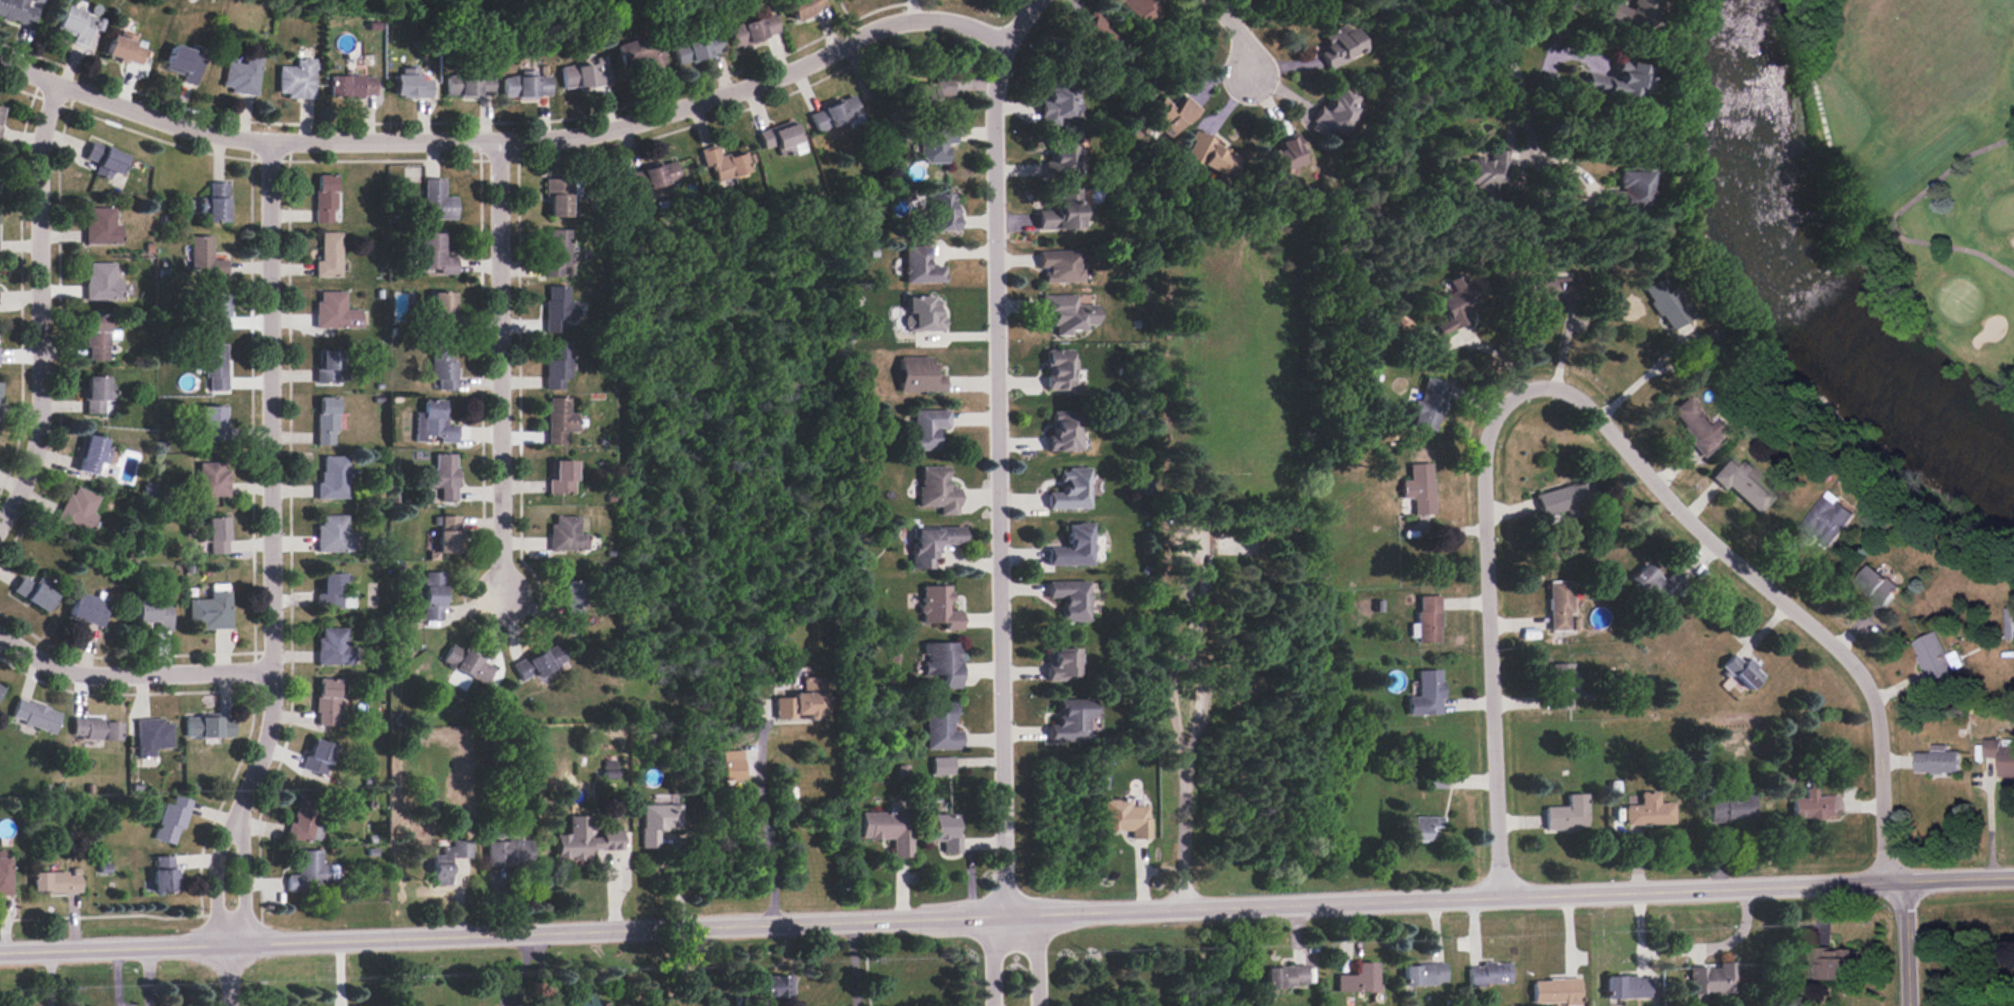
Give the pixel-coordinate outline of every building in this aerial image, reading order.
[(31,28),(35,11),(24,8),(27,0),(0,0),(0,19),(31,28)] [(822,0),(788,0),(784,2),(793,22),(825,8),(822,0)] [(1141,31),(1166,14),(1156,0),(1119,0),(1141,31)] [(1629,10),(1605,0),(1597,20),(1645,39),(1661,0),(1633,0),(1629,10)] [(71,43),(85,48),(94,17),(62,7),(54,32),(73,37),(71,43)] [(1120,31),(1092,12),(1076,36),(1104,55),(1120,31)] [(733,49),(778,34),(772,14),(726,29),(733,49)] [(1321,54),(1328,70),(1363,54),(1351,27),(1344,30),(1342,23),(1320,33),(1325,43),(1323,44),(1326,51),(1321,54)] [(145,51),(131,46),(134,38),(113,31),(105,56),(139,68),(145,51)] [(678,67),(723,54),(717,34),(672,46),(678,67)] [(662,52),(656,53),(652,38),(617,46),(624,76),(635,73),(634,68),(645,65),(647,74),(666,69),(662,52)] [(163,66),(182,73),(179,81),(192,86),(203,54),(171,43),(163,66)] [(255,96),(260,60),(245,58),(244,66),(226,63),(222,92),(255,96)] [(313,99),(314,60),(296,60),(295,68),(278,68),(278,99),(313,99)] [(1582,92),(1642,104),(1649,68),(1616,61),(1612,79),(1586,74),(1582,92)] [(557,69),(561,93),(608,86),(605,67),(588,70),(587,64),(557,69)] [(445,97),(493,97),(493,66),(476,67),(477,76),(445,76),(445,97)] [(431,98),(431,80),(417,80),(417,72),(393,72),(393,98),(431,98)] [(329,77),(329,99),(376,98),(376,76),(329,77)] [(503,98),(550,98),(550,76),(503,76),(503,98)] [(953,97),(952,78),(932,78),(932,84),(906,84),(906,110),(938,110),(938,97),(953,97)] [(1059,126),(1059,119),(1074,119),(1075,80),(1042,79),(1042,126),(1059,126)] [(1342,135),(1360,100),(1333,86),(1323,106),(1319,104),(1308,125),(1312,127),(1323,133),(1326,127),(1342,135)] [(810,114),(817,134),(848,123),(849,126),(863,121),(853,97),(810,114)] [(1163,98),(1143,119),(1167,143),(1199,110),(1185,97),(1173,109),(1163,98)] [(759,132),(764,154),(801,147),(797,125),(759,132)] [(919,126),(920,163),(946,163),(946,144),(954,144),(954,126),(919,126)] [(1227,178),(1237,156),(1210,144),(1212,139),(1193,131),(1181,159),(1227,178)] [(1263,154),(1270,175),(1304,162),(1294,135),(1276,141),(1279,148),(1263,154)] [(1078,138),(1050,139),(1050,162),(1044,162),(1045,180),(1079,179),(1078,138)] [(94,175),(109,181),(112,173),(118,176),(126,157),(90,143),(84,160),(98,165),(94,175)] [(750,176),(745,154),(721,159),(718,148),(704,151),(712,184),(750,176)] [(1505,151),(1489,151),(1489,159),(1465,159),(1465,188),(1505,188),(1505,151)] [(630,174),(634,193),(681,183),(676,163),(630,174)] [(1649,209),(1649,171),(1618,171),(1618,209),(1649,209)] [(336,222),(336,176),(314,176),(314,222),(336,222)] [(456,220),(456,197),(444,197),(444,180),(424,180),(424,220),(456,220)] [(545,219),(572,219),(572,180),(545,180),(545,219)] [(227,222),(227,184),(205,184),(205,222),(227,222)] [(1080,190),(1056,190),(1056,211),(1038,211),(1038,230),(1080,230),(1080,190)] [(927,232),(954,232),(954,195),(927,195),(927,232)] [(85,246),(118,246),(118,209),(85,209),(85,246)] [(545,278),(570,278),(570,231),(545,231),(545,278)] [(320,261),(315,261),(315,278),(341,278),(341,233),(320,233),(320,261)] [(443,233),(421,233),(421,274),(455,274),(455,257),(443,257),(443,233)] [(190,237),(190,277),(227,276),(227,260),(212,260),(211,237),(190,237)] [(904,283),(943,283),(943,267),(927,267),(927,246),(904,246),(904,283)] [(1040,252),(1040,285),(1082,284),(1081,251),(1040,252)] [(86,301),(121,301),(121,281),(115,281),(115,264),(86,264),(86,301)] [(1448,281),(1453,293),(1439,299),(1449,321),(1436,327),(1440,337),(1472,322),(1467,312),(1484,304),(1473,282),(1466,285),(1461,275),(1448,281)] [(1692,318),(1667,275),(1644,289),(1670,332),(1692,318)] [(1528,300),(1576,300),(1576,279),(1528,279),(1528,300)] [(577,303),(568,303),(569,288),(546,287),(546,334),(564,334),(564,322),(577,322),(577,303)] [(345,292),(315,292),(315,329),(361,329),(361,310),(345,310),(345,292)] [(454,294),(430,294),(430,332),(454,332),(454,294)] [(227,331),(227,295),(207,295),(207,331),(227,331)] [(1041,296),(1041,319),(1053,319),(1053,337),(1094,336),(1094,296),(1041,296)] [(942,332),(942,297),(907,297),(907,332),(942,332)] [(109,362),(109,315),(87,315),(87,362),(109,362)] [(454,391),(454,344),(431,344),(431,382),(437,382),(437,391),(454,391)] [(570,344),(546,344),(546,391),(570,391),(570,344)] [(226,345),(205,345),(205,392),(226,392),(226,345)] [(1076,350),(1046,351),(1046,393),(1076,392),(1076,350)] [(317,384),(342,384),(342,352),(317,352),(317,384)] [(945,393),(945,374),(935,374),(935,358),(899,358),(899,393),(945,393)] [(1448,383),(1423,378),(1411,428),(1437,434),(1448,383)] [(85,415),(104,415),(104,402),(111,402),(111,379),(85,379),(85,415)] [(1706,456),(1734,433),(1722,419),(1714,427),(1689,397),(1670,413),(1706,456)] [(337,398),(317,398),(317,445),(337,445),(337,398)] [(547,446),(567,446),(567,433),(582,433),(582,414),(569,414),(569,399),(547,399),(547,446)] [(457,444),(457,426),(445,426),(445,401),(423,401),(423,412),(415,412),(415,443),(457,444)] [(202,441),(226,441),(226,407),(202,407),(202,441)] [(949,429),(948,410),(911,411),(911,451),(938,451),(938,429),(949,429)] [(1051,413),(1051,451),(1080,452),(1080,413),(1051,413)] [(102,477),(109,441),(84,436),(78,472),(102,477)] [(427,470),(427,489),(439,489),(439,502),(457,502),(456,455),(434,455),(435,470),(427,470)] [(319,499),(348,499),(348,457),(319,457),(319,499)] [(1754,479),(1759,472),(1748,462),(1742,469),(1730,458),(1714,477),(1758,516),(1774,497),(1754,479)] [(575,462),(550,462),(550,495),(575,495),(575,462)] [(227,497),(227,463),(196,463),(196,497),(227,497)] [(1401,482),(1403,501),(1412,500),(1413,516),(1435,514),(1431,464),(1409,465),(1410,481),(1401,482)] [(948,467),(919,468),(920,507),(940,507),(941,515),(959,515),(958,487),(948,488),(948,467)] [(1090,509),(1090,469),(1061,469),(1061,493),(1049,493),(1049,509),(1090,509)] [(1536,494),(1541,518),(1596,506),(1591,483),(1536,494)] [(56,521),(85,534),(94,514),(90,512),(96,497),(73,487),(70,494),(68,493),(56,521)] [(1801,528),(1829,550),(1857,516),(1829,494),(1801,528)] [(347,516),(317,516),(317,553),(352,553),(353,533),(347,533),(347,516)] [(440,555),(460,555),(461,518),(439,517),(438,532),(430,532),(429,561),(440,561),(440,555)] [(586,552),(586,535),(579,535),(579,518),(550,518),(550,552),(586,552)] [(226,519),(207,519),(207,555),(226,555),(226,519)] [(1067,548),(1048,548),(1048,566),(1092,567),(1092,524),(1067,524),(1067,548)] [(913,529),(912,570),(937,570),(937,545),(963,545),(963,529),(913,529)] [(1675,571),(1664,582),(1647,565),(1631,581),(1661,609),(1686,583),(1675,571)] [(1901,592),(1875,566),(1859,582),(1884,608),(1901,592)] [(355,608),(355,595),(344,595),(344,574),(319,574),(320,609),(355,608)] [(424,621),(444,621),(444,574),(424,574),(424,621)] [(12,594),(45,614),(56,596),(22,577),(12,594)] [(1088,623),(1088,582),(1047,582),(1046,599),(1062,599),(1062,623),(1088,623)] [(1550,582),(1550,631),(1571,631),(1571,582),(1550,582)] [(564,618),(583,618),(583,583),(564,583),(564,618)] [(188,601),(189,631),(229,630),(228,585),(209,586),(210,600),(188,601)] [(949,587),(921,587),(922,626),(943,626),(943,631),(960,631),(960,612),(949,612),(949,587)] [(68,621),(102,629),(108,602),(74,594),(68,621)] [(1418,597),(1418,644),(1440,644),(1440,597),(1418,597)] [(156,632),(169,632),(169,601),(136,601),(136,624),(156,624),(156,632)] [(318,666),(353,665),(353,647),(347,647),(347,629),(317,629),(318,666)] [(1914,644),(1931,683),(1957,672),(1940,633),(1914,644)] [(960,690),(960,643),(924,643),(924,677),(944,677),(944,690),(960,690)] [(523,684),(538,677),(539,680),(566,665),(556,644),(513,667),(523,684)] [(485,688),(495,669),(451,646),(441,664),(485,688)] [(1077,649),(1047,649),(1047,681),(1077,681),(1077,649)] [(1723,666),(1749,693),(1765,677),(1748,660),(1744,664),(1735,655),(1723,666)] [(1552,665),(1552,711),(1577,711),(1577,674),(1574,674),(1574,665),(1552,665)] [(1443,715),(1442,671),(1418,672),(1419,697),(1408,698),(1409,716),(1443,715)] [(823,718),(822,678),(800,678),(801,696),(774,697),(775,719),(823,718)] [(317,727),(339,727),(339,681),(317,681),(317,727)] [(54,734),(61,713),(17,700),(11,721),(54,734)] [(1094,701),(1057,702),(1057,719),(1048,719),(1048,743),(1094,743),(1094,701)] [(961,750),(961,731),(954,731),(954,704),(927,704),(927,750),(961,750)] [(185,739),(232,739),(232,718),(185,718),(185,739)] [(120,720),(73,719),(72,740),(120,741),(120,720)] [(155,756),(155,751),(171,750),(171,720),(137,720),(138,757),(155,756)] [(1983,756),(1998,757),(1998,777),(2013,778),(2013,746),(2000,745),(2000,739),(1983,738),(1983,756)] [(334,747),(312,740),(303,771),(325,777),(334,747)] [(720,751),(721,779),(741,778),(740,751),(720,751)] [(1961,752),(1917,752),(1917,773),(1961,773),(1961,752)] [(953,758),(932,758),(932,777),(953,777),(953,758)] [(603,778),(616,778),(616,760),(602,760),(603,778)] [(1429,788),(1445,788),(1445,776),(1429,776),(1429,788)] [(1707,796),(1708,823),(1746,822),(1745,819),(1753,818),(1752,795),(1741,796),(1741,786),(1726,786),(1726,796),(1707,796)] [(1839,796),(1817,797),(1817,789),(1805,790),(1806,798),(1793,799),(1793,821),(1840,819),(1839,796)] [(1623,804),(1624,824),(1672,823),(1672,801),(1657,801),(1657,791),(1638,791),(1639,804),(1623,804)] [(1587,795),(1568,795),(1568,808),(1546,808),(1546,831),(1587,831),(1587,795)] [(163,804),(153,841),(176,846),(188,801),(172,796),(170,805),(163,804)] [(288,824),(286,839),(313,843),(320,801),(297,797),(292,825),(288,824)] [(1098,798),(1099,830),(1127,830),(1128,838),(1147,838),(1147,818),(1144,818),(1144,805),(1126,805),(1126,798),(1098,798)] [(658,831),(680,831),(679,804),(641,805),(642,850),(659,850),(658,831)] [(857,812),(857,839),(889,839),(889,857),(909,857),(909,839),(902,839),(902,812),(857,812)] [(928,814),(928,841),(940,841),(940,853),(959,852),(959,835),(952,835),(952,814),(928,814)] [(557,861),(591,861),(591,851),(622,851),(622,832),(600,832),(600,838),(589,838),(589,817),(569,817),(569,836),(557,836),(557,861)] [(1407,842),(1432,842),(1432,829),(1442,829),(1442,818),(1412,818),(1412,826),(1407,826),(1407,842)] [(432,857),(432,888),(449,888),(449,860),(470,860),(470,842),(451,842),(451,849),(441,849),(441,857),(432,857)] [(487,868),(531,869),(531,843),(487,842),(487,868)] [(286,877),(286,891),(328,891),(327,880),(336,880),(336,867),(321,867),(320,852),(298,852),(298,876),(286,877)] [(151,856),(152,869),(149,869),(150,880),(141,881),(142,893),(173,890),(171,854),(151,856)] [(9,895),(7,856),(0,856),(0,896),(9,895)] [(30,872),(31,891),(45,890),(45,893),(77,892),(76,875),(65,875),(65,871),(30,872)] [(1809,947),(1808,979),(1853,979),(1853,973),(1858,973),(1859,950),(1829,950),(1830,947),(1809,947)] [(1466,966),(1466,987),(1482,986),(1482,983),(1508,983),(1507,961),(1479,962),(1479,966),(1466,966)] [(1334,974),(1334,991),(1374,991),(1374,962),(1353,962),(1353,974),(1334,974)] [(1686,966),(1686,967),(1687,1001),(1703,1001),(1703,993),(1735,992),(1734,964),(1734,962),(1716,962),(1716,967),(1704,967),(1704,965),(1686,966)] [(1263,968),(1264,990),(1280,989),(1280,986),(1293,986),(1293,984),(1306,983),(1306,963),(1289,964),(1289,966),(1263,968)] [(1401,966),(1401,985),(1434,984),(1434,982),(1444,981),(1443,963),(1414,963),(1414,966),(1401,966)] [(749,976),(750,991),(732,992),(732,1005),(779,1005),(778,997),(789,997),(788,974),(749,976)] [(1603,975),(1604,999),(1621,999),(1621,996),(1648,996),(1647,979),(1634,979),(1634,974),(1603,975)] [(1530,981),(1531,1003),(1561,1002),(1562,1005),(1579,1005),(1578,977),(1546,978),(1546,980),(1530,981)] [(572,1005),(599,1005),(599,1002),(590,1002),(590,994),(584,994),(584,991),(578,991),(578,994),(572,994),(572,1005)]
